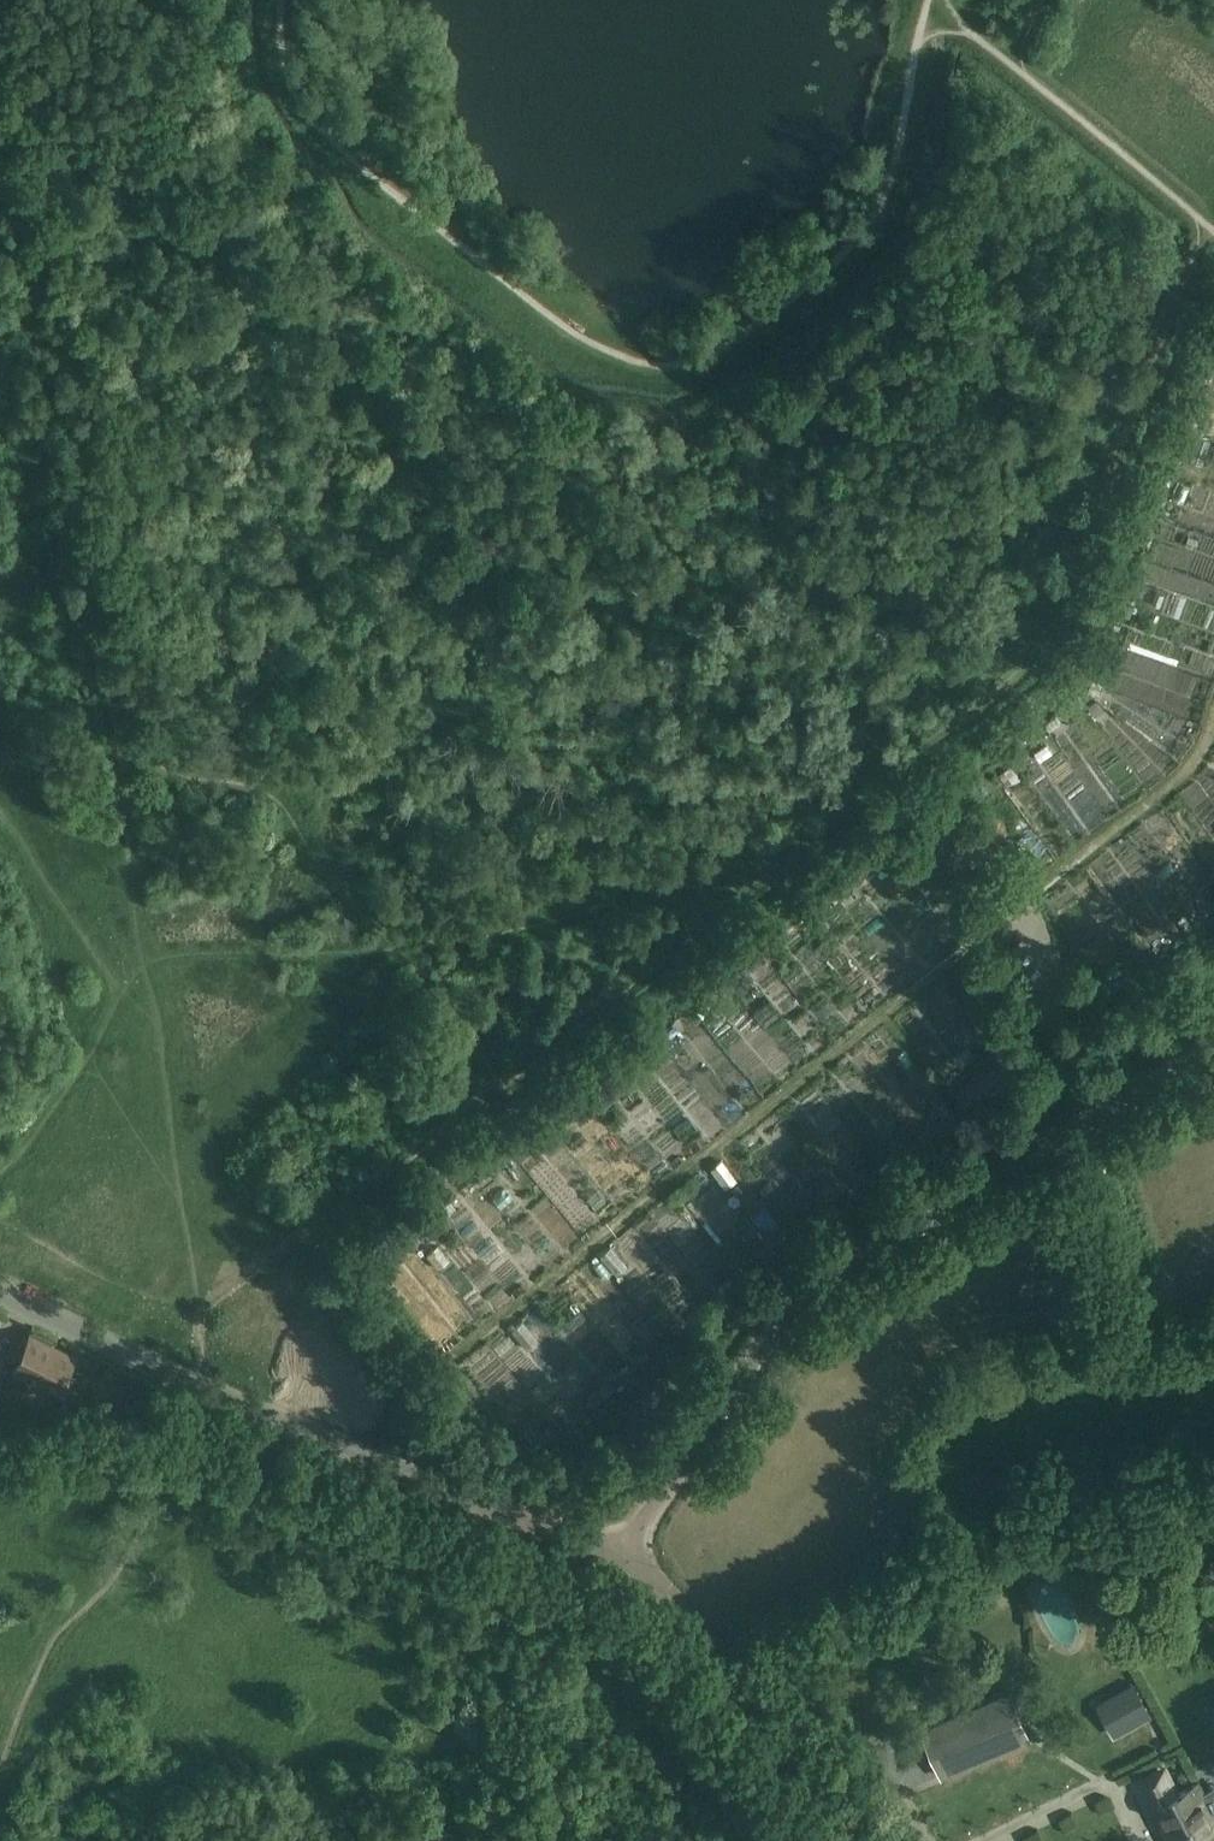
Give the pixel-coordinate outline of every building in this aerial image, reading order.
[(1102,797),(1089,811),(1102,824),(1115,811),(1102,797)] [(958,1096),(970,1111),(1010,1079),(998,1064),(958,1096)] [(541,1321),(514,1332),(521,1351),(549,1340),(541,1321)] [(58,1394),(76,1357),(29,1334),(11,1371),(58,1394)] [(1134,1685),(1101,1703),(1118,1734),(1151,1716),(1134,1685)] [(1009,1695),(945,1722),(923,1731),(942,1777),(1028,1740),(1009,1695)] [(1177,1763),(1158,1770),(1167,1796),(1186,1789),(1177,1763)] [(1154,1807),(1172,1840),(1213,1840),(1213,1789),(1202,1795),(1197,1785),(1178,1795),(1154,1807)]
